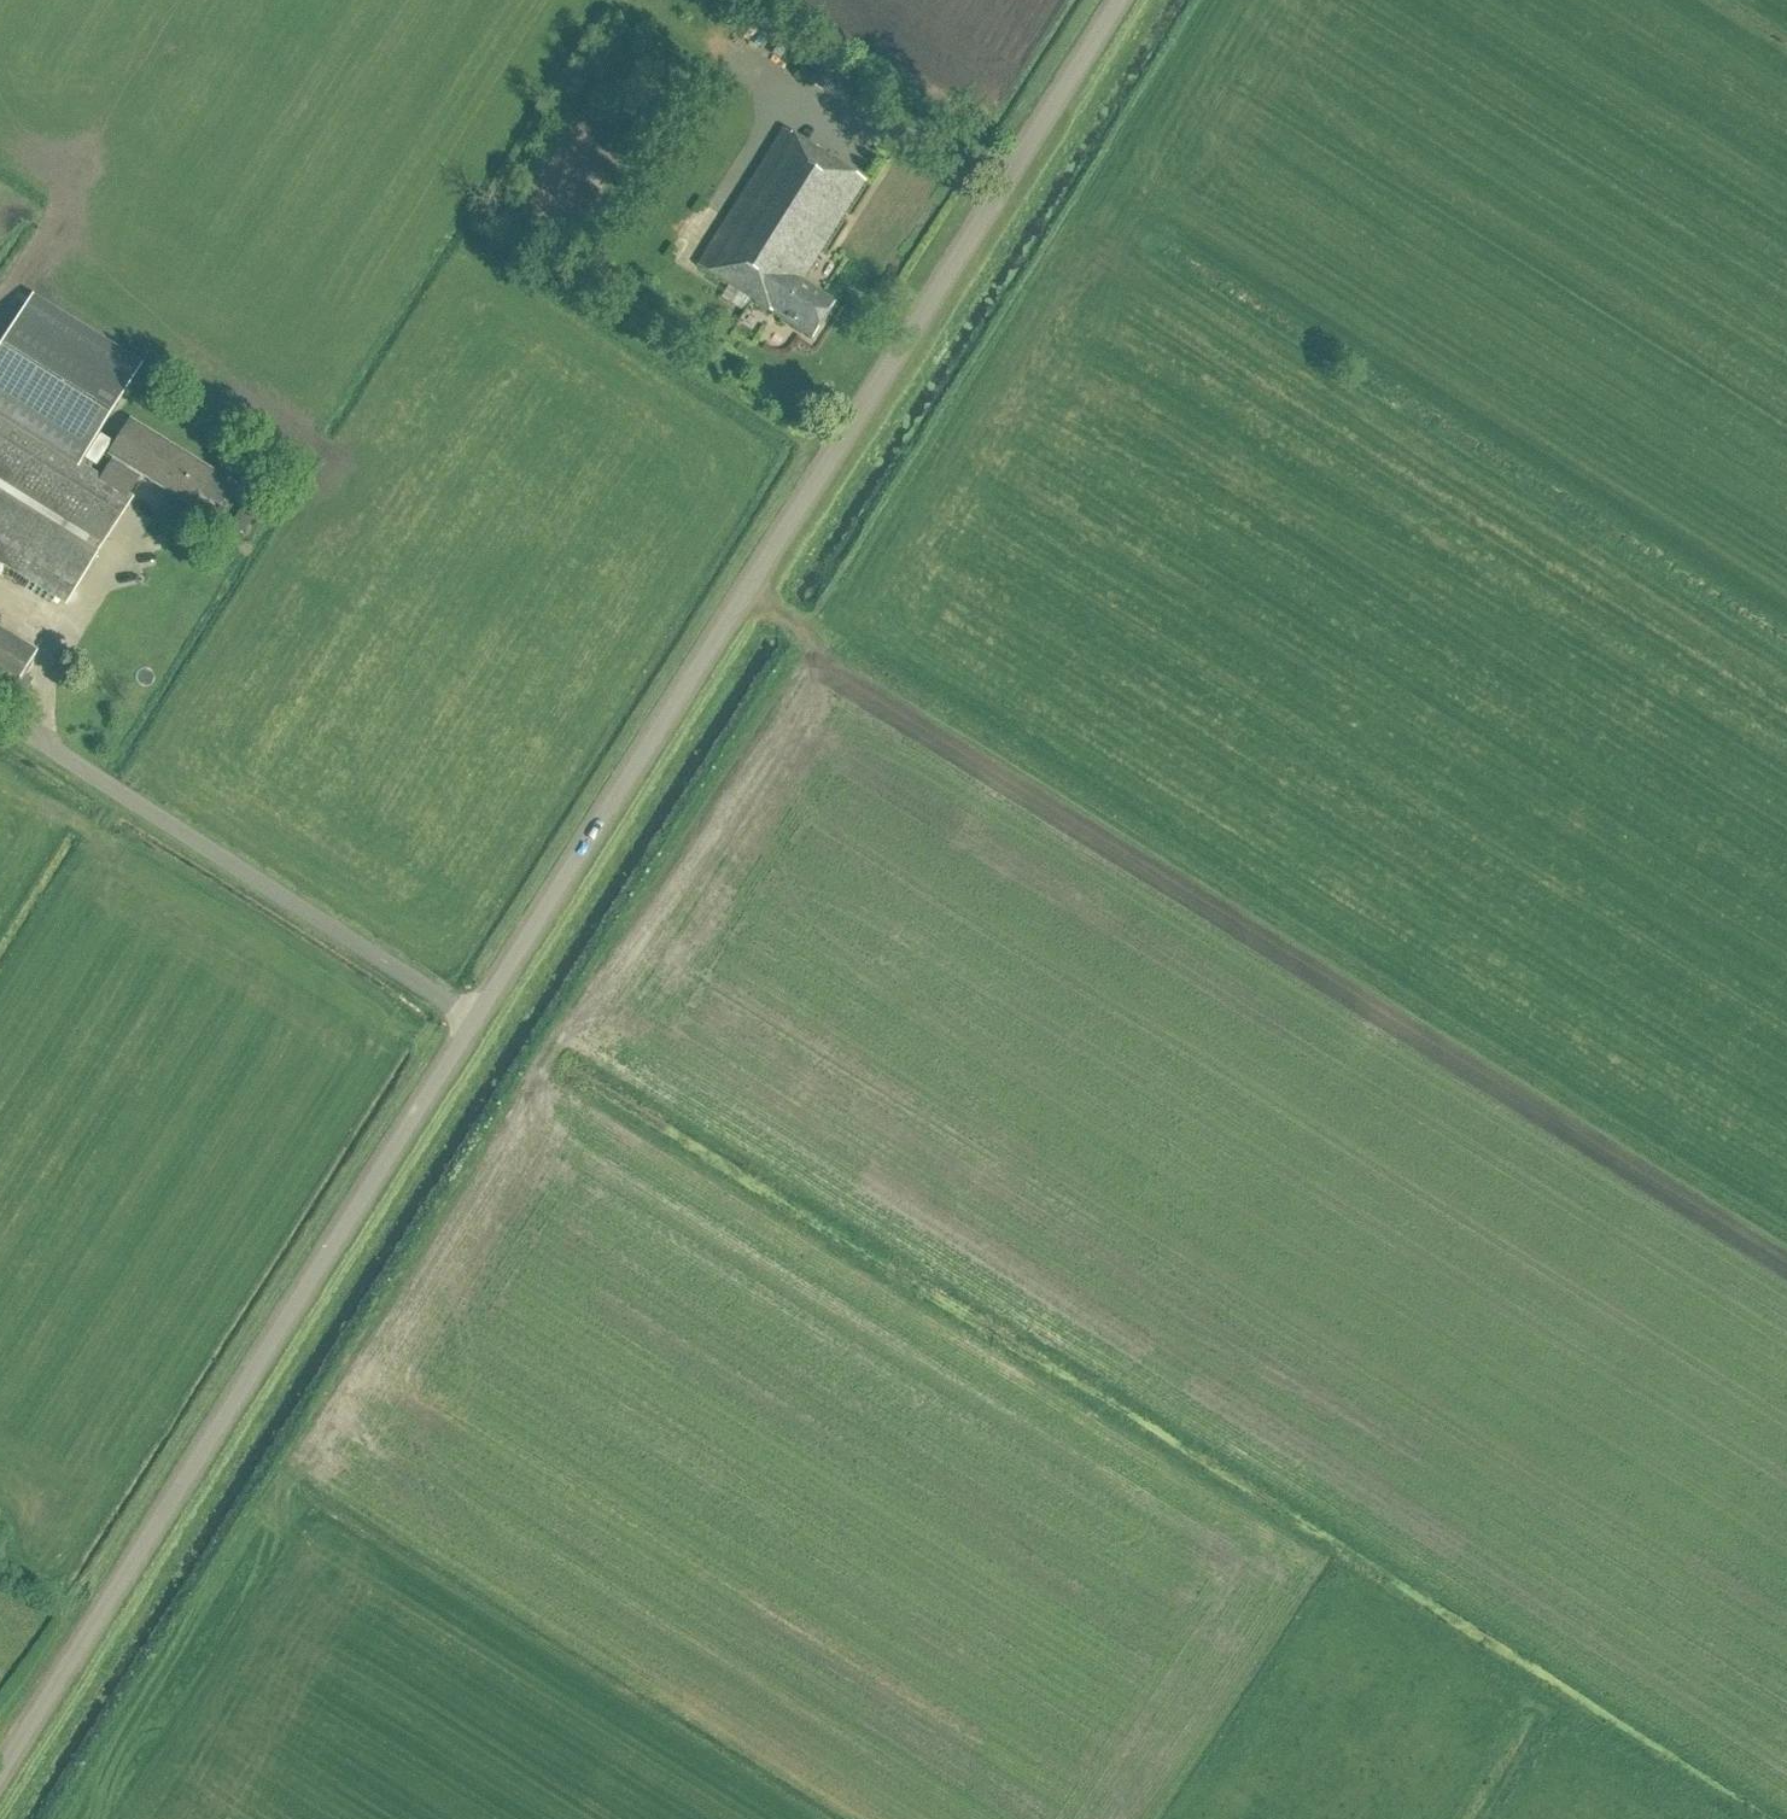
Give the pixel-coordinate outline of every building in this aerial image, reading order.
[(812,339),(835,303),(802,282),(866,183),(784,130),(697,266),(812,339)] [(33,299),(18,323),(0,351),(0,563),(67,605),(134,497),(130,495),(141,476),(190,507),(199,493),(220,507),(233,486),(212,472),(130,421),(108,457),(112,459),(101,476),(81,464),(127,391),(137,375),(142,366),(34,297),(33,299)] [(100,436),(84,461),(95,469),(111,443),(100,436)] [(24,675),(16,688),(25,693),(33,681),(24,675)]
